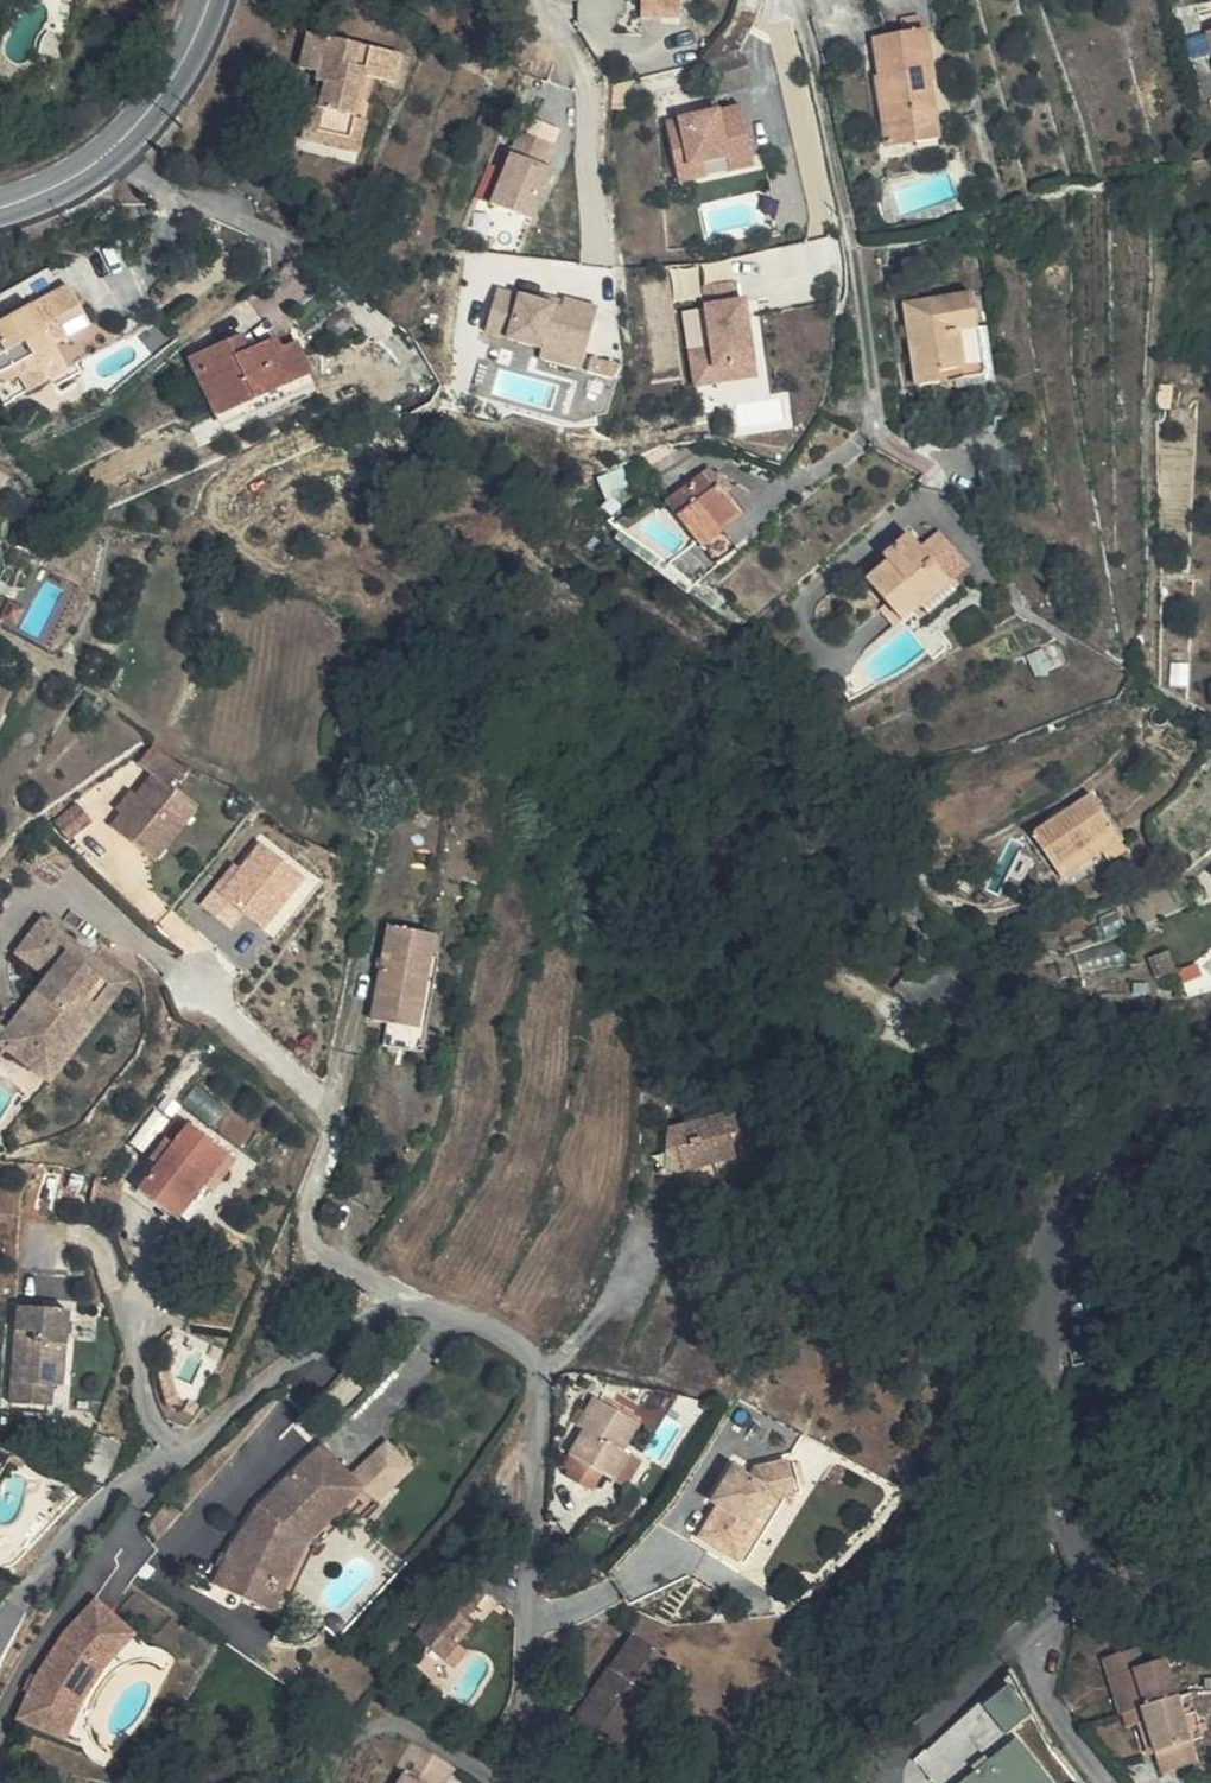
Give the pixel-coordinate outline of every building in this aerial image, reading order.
[(642,46),(681,48),(682,5),(691,0),(641,0),(642,46)] [(679,70),(681,48),(642,46),(641,70),(679,70)] [(868,87),(874,129),(879,128),(883,151),(872,152),(879,199),(911,196),(935,192),(930,132),(933,131),(926,80),(920,80),(918,64),(899,67),(900,83),(868,87)] [(366,126),(371,100),(308,84),(301,119),(321,125),(318,131),(326,134),(320,157),(313,154),(303,189),(321,194),(325,177),(353,184),(357,165),(366,126)] [(736,133),(727,97),(691,111),(699,142),(736,133)] [(869,131),(872,152),(883,151),(879,128),(874,129),(869,131)] [(318,131),(313,154),(320,157),(326,134),(318,131)] [(706,158),(708,171),(732,167),(729,153),(706,158)] [(706,158),(653,167),(661,214),(687,209),(712,205),(714,218),(740,214),(732,167),(708,171),(706,158)] [(935,192),(911,196),(912,209),(937,206),(935,192)] [(564,218),(531,205),(502,277),(541,293),(562,243),(555,240),(564,218)] [(84,379),(82,373),(118,357),(101,318),(0,361),(0,380),(9,404),(23,410),(40,404),(39,398),(84,379)] [(735,346),(732,325),(700,331),(710,393),(687,396),(693,431),(717,427),(715,413),(754,406),(746,359),(738,360),(735,346)] [(735,346),(738,360),(746,359),(744,344),(735,346)] [(891,354),(894,376),(901,375),(903,387),(896,388),(903,435),(926,432),(971,426),(964,379),(959,345),(891,354)] [(508,363),(496,406),(596,433),(610,381),(576,371),(573,381),(508,363)] [(894,376),(896,388),(903,387),(901,375),(894,376)] [(39,398),(40,404),(43,408),(46,417),(92,397),(88,390),(84,379),(39,398)] [(235,415),(251,408),(244,390),(227,397),(235,415)] [(235,415),(227,397),(185,413),(207,470),(308,430),(298,404),(277,412),(272,400),(251,408),(235,415)] [(754,406),(715,413),(717,427),(756,421),(754,406)] [(687,565),(696,577),(718,560),(706,544),(710,541),(711,535),(706,529),(702,531),(696,524),(688,531),(683,523),(647,550),(668,579),(687,565)] [(591,570),(609,580),(642,555),(630,541),(591,570)] [(687,565),(668,579),(678,591),(696,577),(687,565)] [(711,594),(699,578),(680,593),(693,610),(711,594)] [(903,605),(933,640),(953,622),(923,588),(903,605)] [(843,629),(870,661),(883,676),(901,661),(905,665),(933,640),(903,605),(889,589),(843,629)] [(873,685),(883,676),(870,661),(860,670),(873,685)] [(117,823),(156,858),(200,809),(160,775),(117,823)] [(96,819),(82,800),(59,818),(72,836),(96,819)] [(262,841),(219,892),(216,889),(203,903),(231,926),(243,911),(262,926),(303,876),(262,841)] [(1028,912),(1086,860),(1078,844),(1011,881),(1028,912)] [(1102,890),(1086,860),(1028,912),(1035,926),(1075,905),(1102,890)] [(219,892),(237,870),(234,867),(216,889),(219,892)] [(13,1045),(34,1060),(50,1044),(67,1048),(113,982),(72,952),(81,940),(48,916),(24,949),(55,971),(33,1003),(42,1011),(28,1028),(19,1021),(15,1027),(2,1021),(0,985),(0,1035),(13,1045)] [(395,922),(376,1016),(391,1019),(386,1042),(430,1051),(434,1029),(422,1026),(435,959),(441,931),(395,922)] [(134,978),(81,940),(72,952),(113,982),(67,1048),(50,1044),(34,1060),(60,1078),(134,978)] [(422,1026),(434,1029),(448,961),(435,959),(422,1026)] [(33,1003),(19,1021),(28,1028),(42,1011),(33,1003)] [(13,1045),(0,1035),(0,1064),(13,1045)] [(684,1144),(690,1171),(742,1159),(736,1131),(745,1128),(739,1105),(671,1123),(670,1147),(684,1144)] [(176,1211),(228,1146),(192,1119),(173,1140),(159,1159),(140,1182),(176,1211)] [(159,1159),(173,1140),(167,1136),(153,1154),(159,1159)] [(684,1144),(670,1147),(669,1176),(690,1171),(684,1144)] [(228,1146),(176,1211),(187,1219),(238,1155),(228,1146)] [(62,1383),(69,1311),(17,1306),(7,1401),(52,1405),(54,1382),(62,1383)] [(172,1369),(163,1372),(172,1405),(182,1402),(172,1369)] [(598,1483),(615,1455),(575,1426),(566,1439),(555,1454),(541,1472),(549,1478),(545,1485),(554,1492),(542,1508),(546,1512),(572,1520),(580,1508),(598,1483)] [(101,1433),(88,1466),(109,1475),(123,1442),(101,1433)] [(555,1454),(566,1439),(557,1434),(547,1448),(555,1454)] [(773,1487),(797,1481),(789,1456),(759,1464),(753,1473),(732,1462),(717,1486),(723,1489),(716,1500),(707,1516),(743,1536),(773,1487)] [(743,1536),(707,1516),(697,1533),(732,1554),(738,1559),(777,1499),(809,1491),(806,1478),(797,1481),(773,1487),(743,1536)] [(580,1508),(591,1515),(609,1491),(598,1483),(580,1508)] [(691,1540),(716,1500),(723,1489),(717,1486),(691,1540)] [(194,1629),(237,1649),(249,1624),(263,1629),(287,1577),(313,1551),(340,1523),(302,1488),(260,1530),(270,1542),(252,1558),(243,1548),(225,1572),(194,1629)] [(609,1491),(591,1515),(599,1520),(616,1497),(609,1491)] [(546,1512),(564,1526),(572,1520),(546,1512)] [(260,1530),(243,1548),(252,1558),(270,1542),(260,1530)] [(297,1590),(322,1559),(313,1551),(287,1577),(263,1629),(249,1624),(237,1649),(263,1660),(297,1590)] [(667,1603),(652,1625),(655,1628),(672,1606),(667,1603)] [(399,1678),(426,1702),(442,1682),(456,1665),(447,1659),(469,1630),(442,1609),(421,1638),(426,1642),(399,1678)] [(63,1717),(72,1702),(82,1708),(114,1677),(77,1641),(40,1679),(15,1716),(0,1751),(0,1757),(46,1777),(59,1743),(49,1737),(63,1717)] [(1130,1710),(1182,1692),(1171,1656),(1148,1663),(1143,1645),(1107,1658),(1112,1675),(1123,1672),(1128,1690),(1118,1692),(1124,1712),(1130,1710)] [(1112,1675),(1118,1692),(1128,1690),(1123,1672),(1112,1675)] [(620,1676),(600,1706),(603,1710),(592,1725),(583,1720),(559,1758),(587,1778),(612,1743),(628,1754),(662,1703),(620,1676)] [(987,1702),(1010,1732),(1038,1711),(1015,1681),(987,1702)] [(451,1691),(442,1682),(426,1702),(436,1709),(451,1691)] [(1199,1736),(1182,1692),(1130,1710),(1134,1725),(1156,1718),(1166,1745),(1199,1736)] [(603,1710),(600,1706),(593,1704),(583,1720),(592,1725),(603,1710)] [(938,1782),(948,1782),(1012,1744),(989,1706),(918,1749),(938,1782)] [(72,1723),(63,1717),(49,1737),(59,1743),(72,1723)] [(1204,1756),(1199,1736),(1166,1745),(1172,1765),(1204,1756)] [(1021,1737),(962,1782),(1057,1782),(1021,1737)] [(404,1782),(447,1782),(458,1765),(416,1738),(399,1764),(411,1772),(404,1782)] [(587,1778),(594,1782),(614,1782),(633,1758),(628,1754),(612,1743),(587,1778)]
